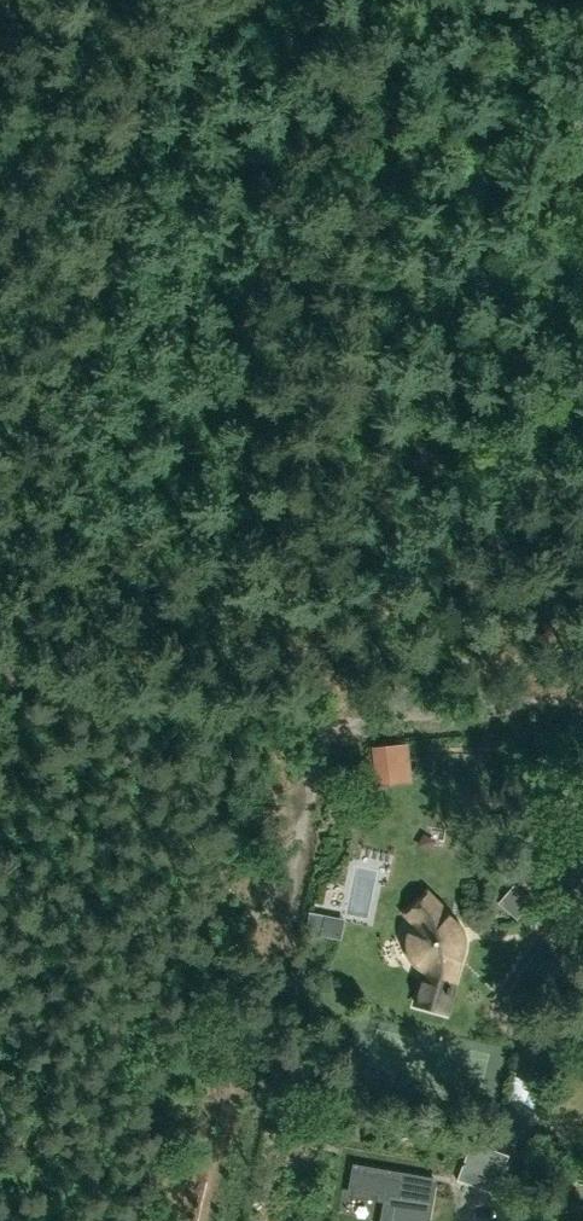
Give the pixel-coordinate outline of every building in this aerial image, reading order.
[(376,785),(413,781),(409,743),(372,747),(376,785)] [(412,1007),(446,1015),(466,957),(467,953),(468,949),(468,945),(467,938),(466,933),(465,929),(463,925),(428,888),(400,912),(409,923),(407,926),(405,929),(404,932),(403,935),(402,939),(402,942),(402,946),(402,950),(403,953),(405,957),(406,960),(408,963),(410,966),(413,969),(416,971),(421,974),(412,1007)] [(311,911),(307,927),(323,931),(327,914),(311,911)] [(527,1151),(541,1114),(507,1101),(493,1137),(527,1151)] [(271,1115),(269,1134),(282,1136),(284,1117),(271,1115)] [(472,1142),(457,1181),(495,1196),(510,1157),(472,1142)] [(433,1178),(348,1163),(343,1194),(386,1202),(387,1197),(390,1197),(385,1220),(426,1220),(433,1178)]
